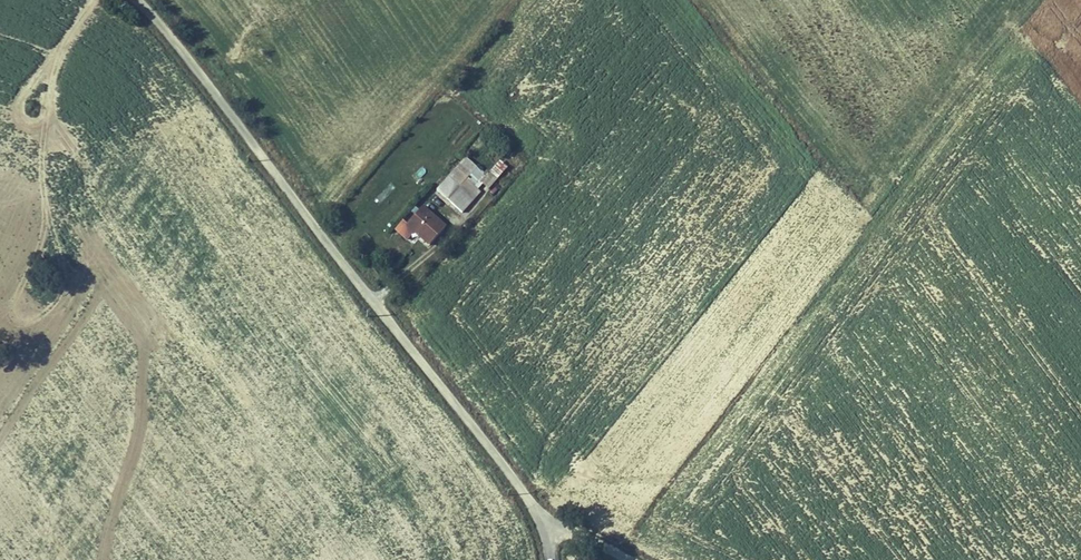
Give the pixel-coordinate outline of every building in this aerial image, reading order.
[(471,165),(460,156),(432,187),(458,210),(469,199),(465,196),(472,188),(461,177),(471,165)] [(499,166),(492,159),(475,179),(481,185),(499,166)] [(439,226),(416,205),(401,222),(424,242),(439,226)]
